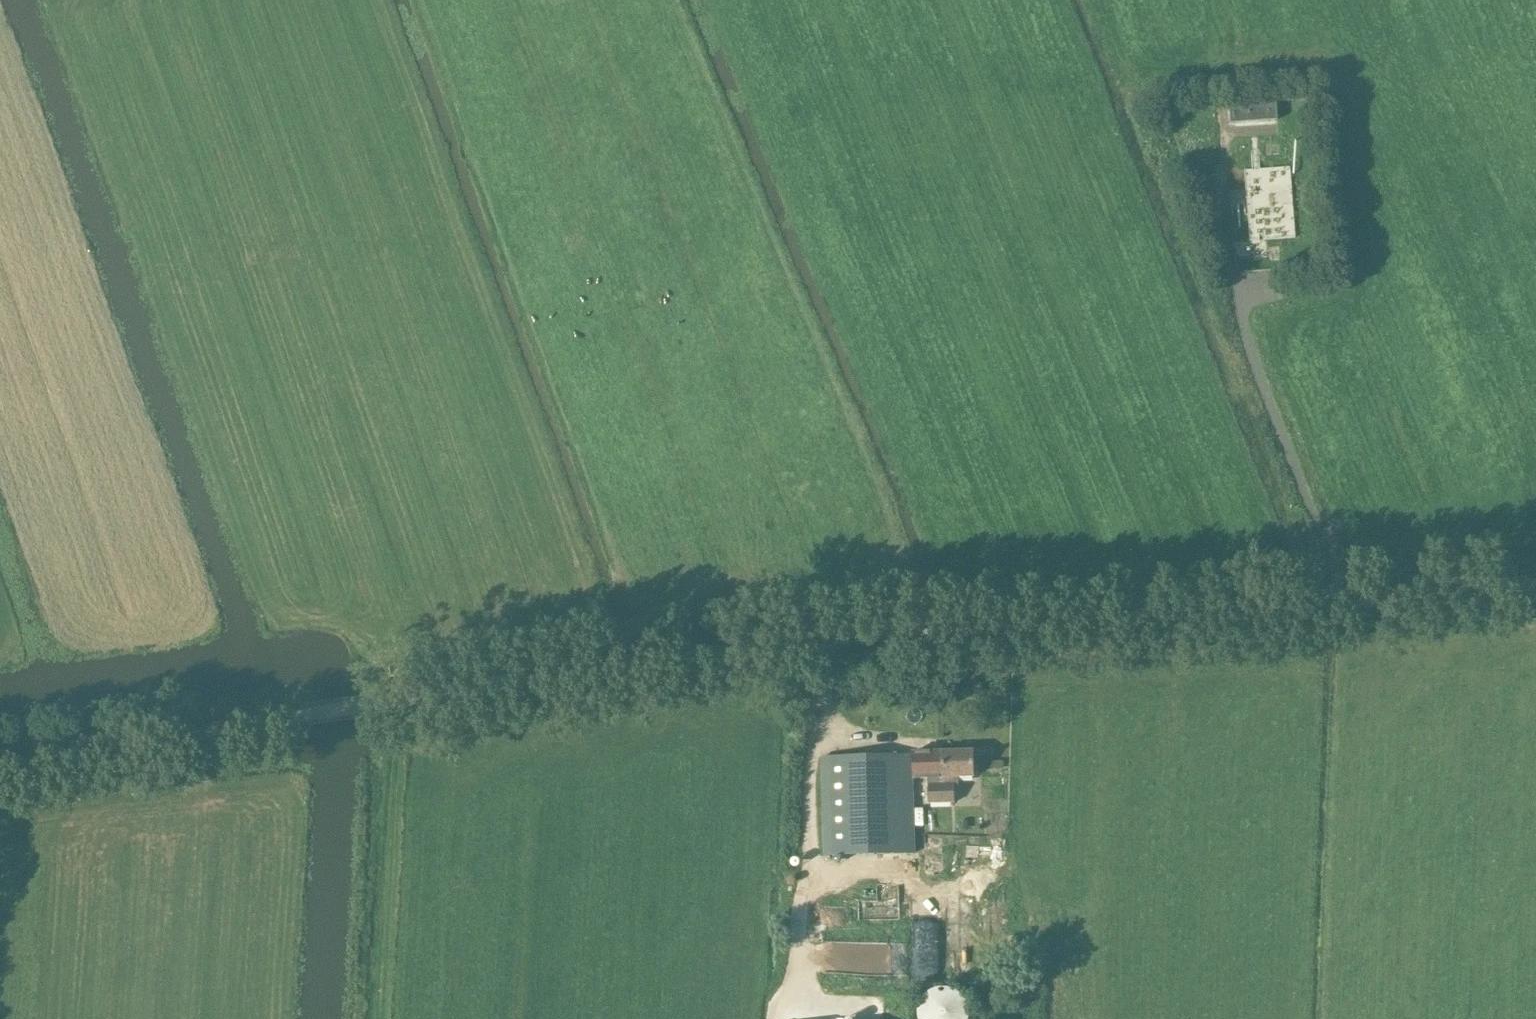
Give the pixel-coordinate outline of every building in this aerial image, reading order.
[(1277,101),(1229,104),(1230,123),(1278,120),(1277,101)] [(1247,168),(1249,238),(1296,237),(1294,166),(1247,168)] [(959,786),(959,777),(975,777),(974,750),(941,751),(941,753),(912,754),(821,756),(824,856),(916,854),(913,777),(926,776),(927,804),(955,804),(954,786),(959,786)] [(904,919),(903,885),(877,885),(878,899),(859,900),(859,920),(904,919)] [(917,1015),(918,1018),(968,1018),(969,1009),(966,1001),(961,994),(953,989),(945,987),(936,988),(928,992),(922,998),(918,1007),(917,1015)]
